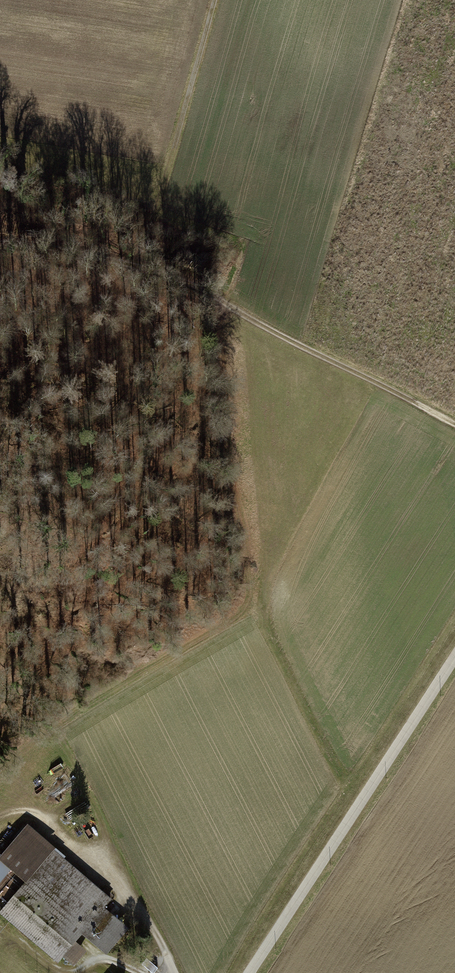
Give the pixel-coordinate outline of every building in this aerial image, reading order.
[(26,823),(0,855),(0,864),(23,883),(0,911),(0,916),(57,964),(63,956),(73,965),(85,951),(75,942),(81,935),(107,956),(129,929),(107,910),(116,899),(26,823)]
